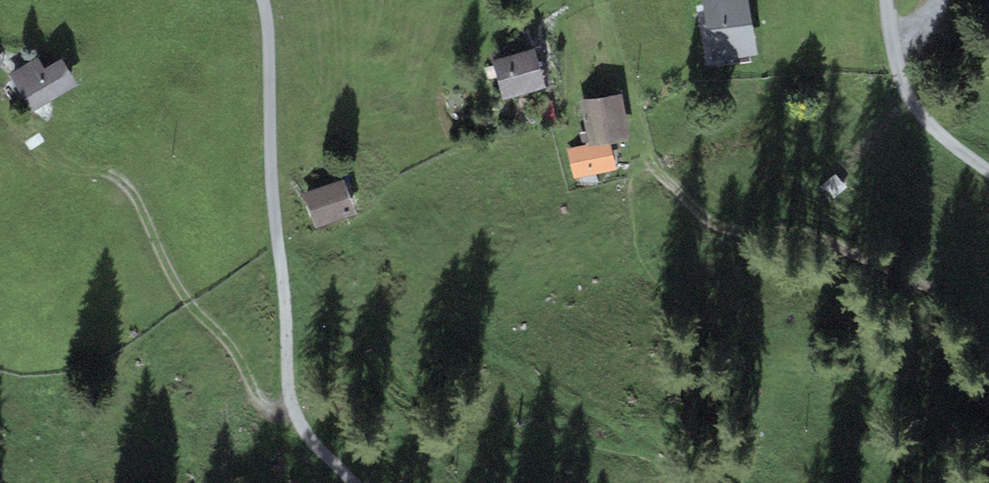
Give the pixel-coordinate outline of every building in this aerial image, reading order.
[(712,60),(757,53),(749,0),(702,0),(712,60)] [(534,48),(492,61),(504,99),(546,87),(534,48)] [(61,58),(45,68),(38,57),(9,74),(32,112),(77,84),(61,58)] [(617,169),(611,143),(631,139),(621,92),(581,100),(589,143),(567,148),(573,177),(617,169)] [(343,179),(303,193),(316,228),(355,214),(343,179)]
